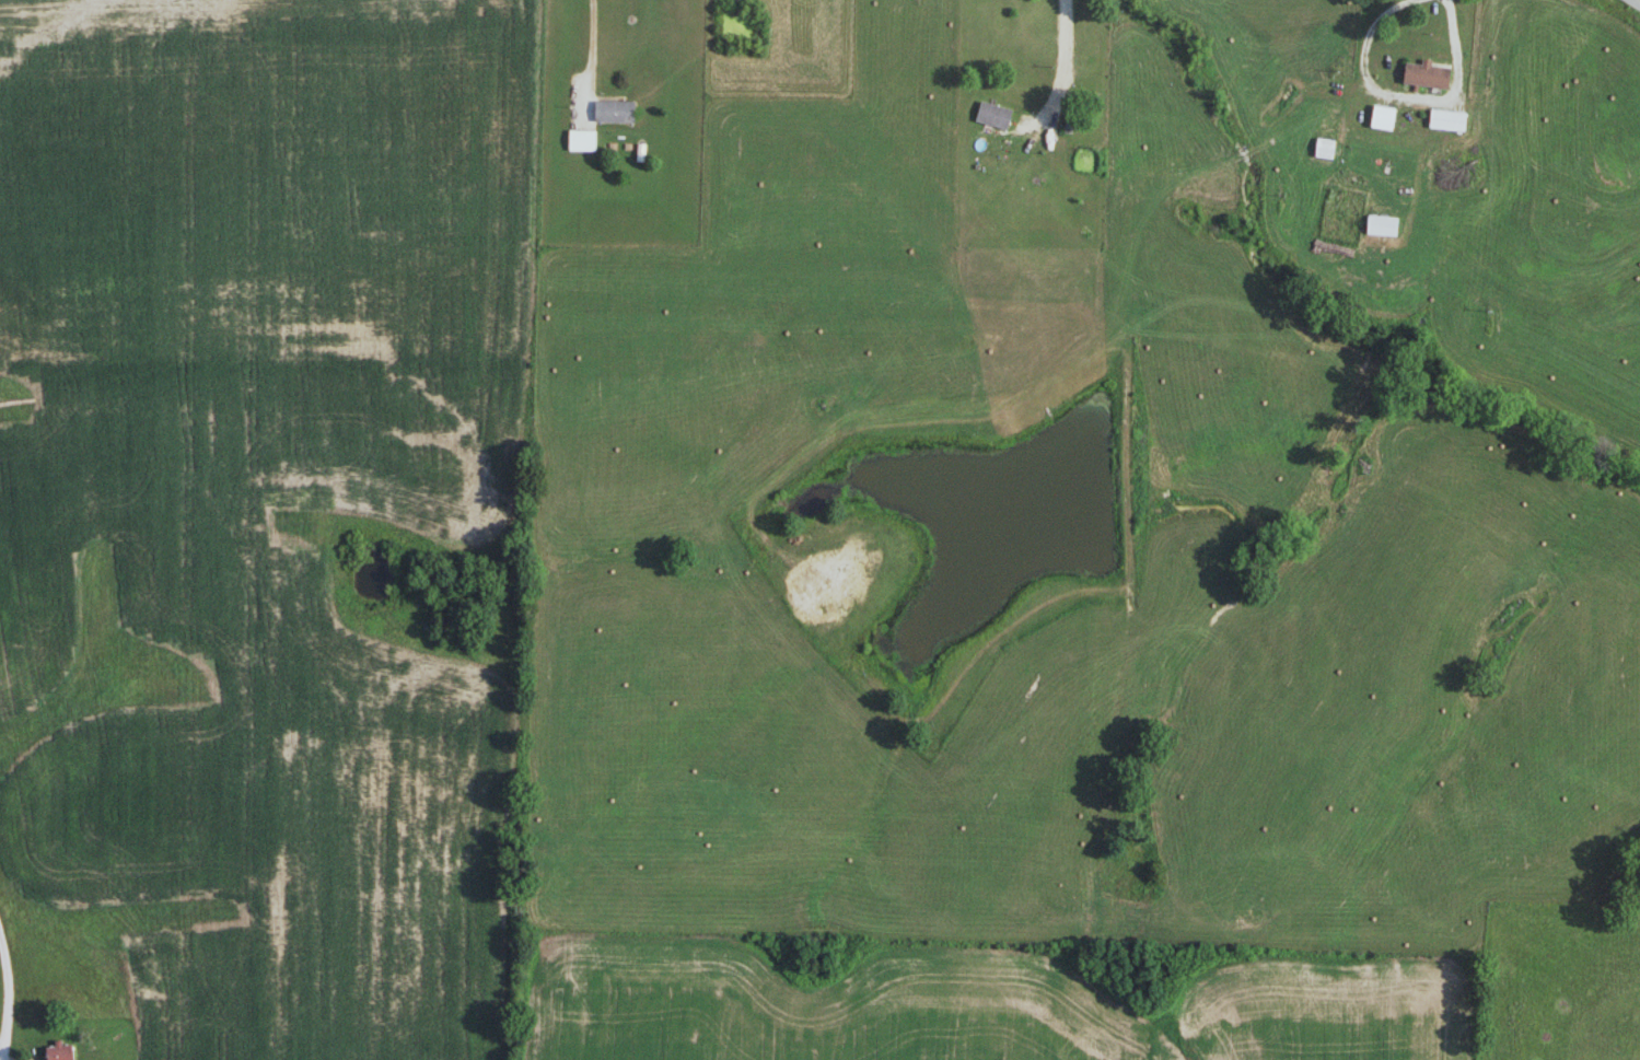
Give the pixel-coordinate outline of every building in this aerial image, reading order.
[(1451,66),(1407,62),(1405,84),(1449,89),(1451,66)] [(635,102),(594,102),(594,124),(635,124),(635,102)] [(976,123),(1008,129),(1012,108),(980,102),(976,123)] [(1396,109),(1376,105),(1372,127),(1392,131),(1396,109)] [(1467,110),(1431,110),(1431,131),(1467,131),(1467,110)] [(596,131),(569,131),(569,152),(596,152),(596,131)] [(1315,157),(1332,160),(1336,141),(1318,138),(1315,157)] [(1367,236),(1399,236),(1399,217),(1367,217),(1367,236)] [(75,1044),(48,1044),(47,1059),(74,1059),(75,1044)]
